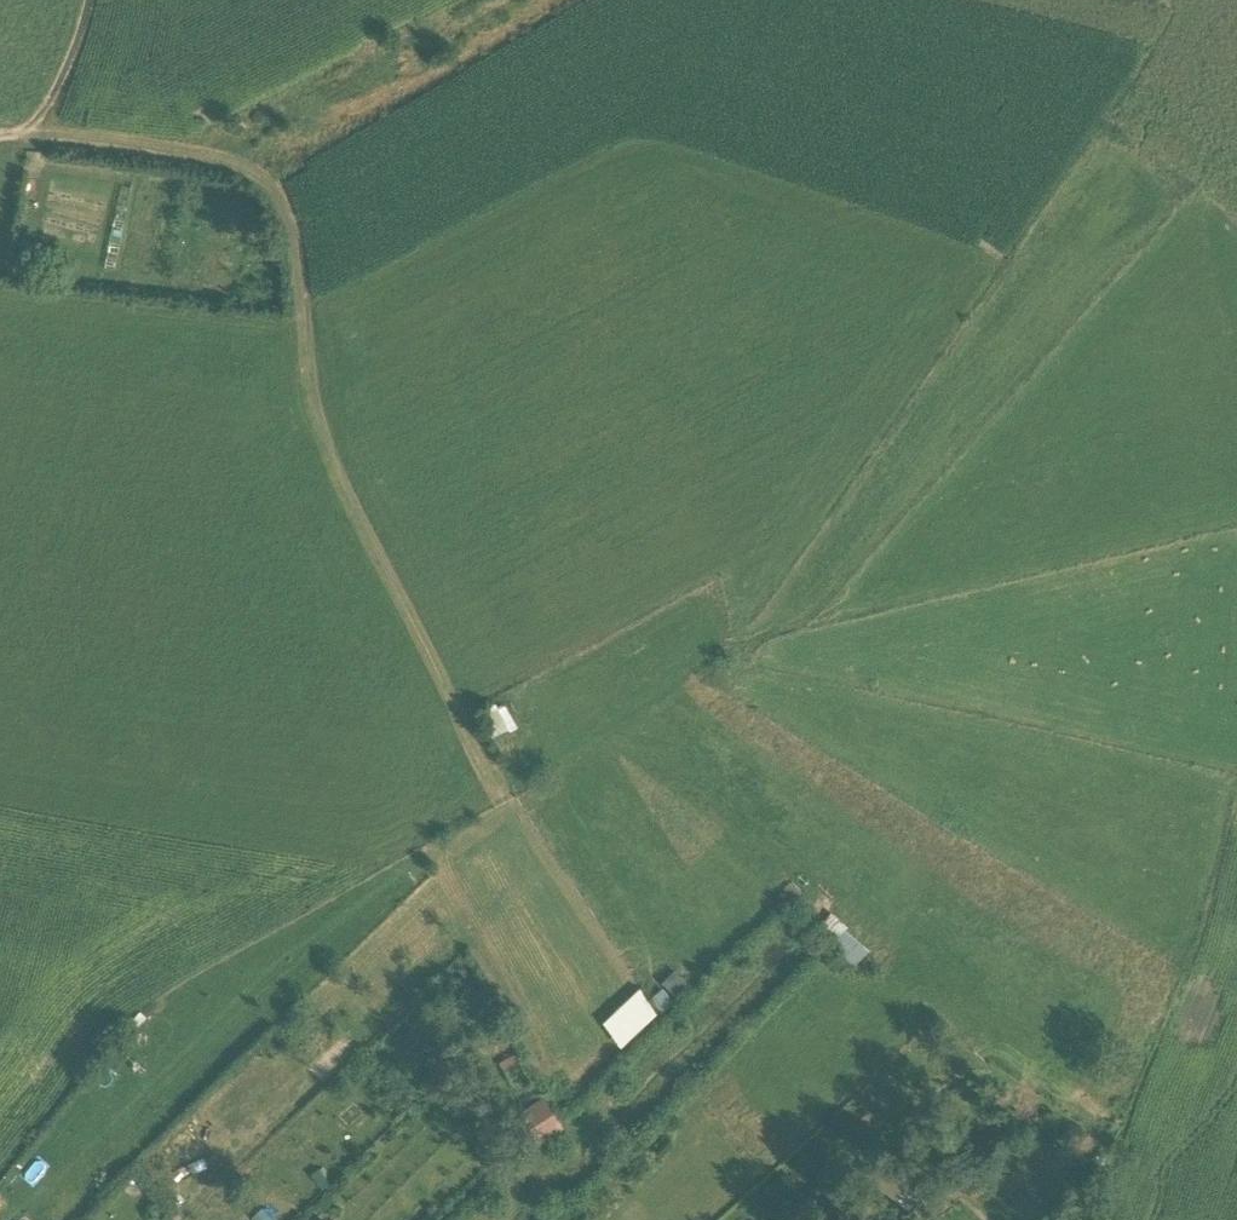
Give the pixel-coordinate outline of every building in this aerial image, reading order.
[(624,1044),(663,1013),(644,988),(604,1020),(624,1044)]
